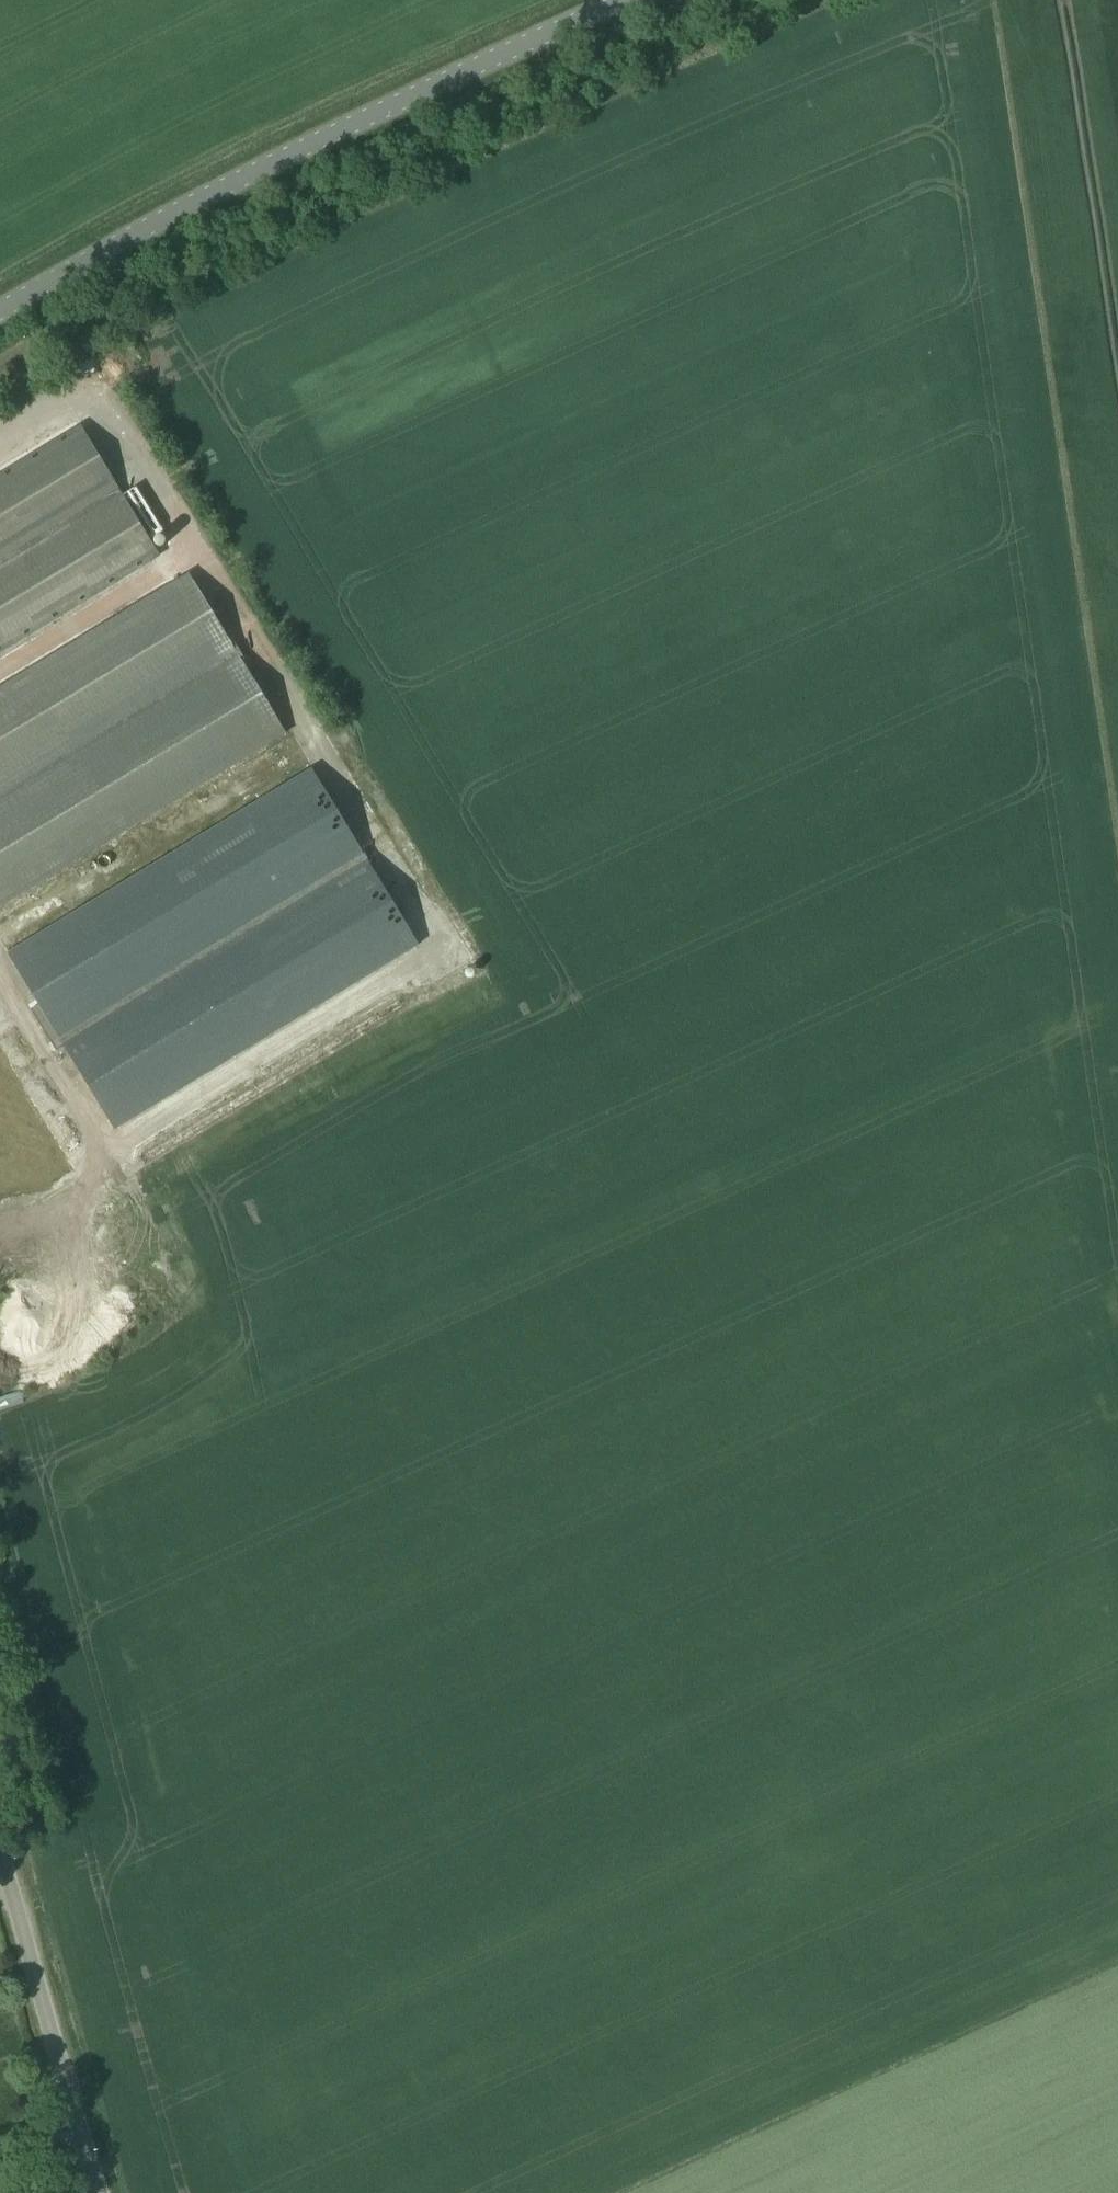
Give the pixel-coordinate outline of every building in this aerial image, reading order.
[(155,559),(77,429),(0,475),(0,653),(155,559)] [(201,586),(198,588),(189,574),(0,688),(0,907),(286,733),(277,719),(280,717),(201,586)] [(312,769),(8,954),(114,1130),(419,945),(312,769)]
